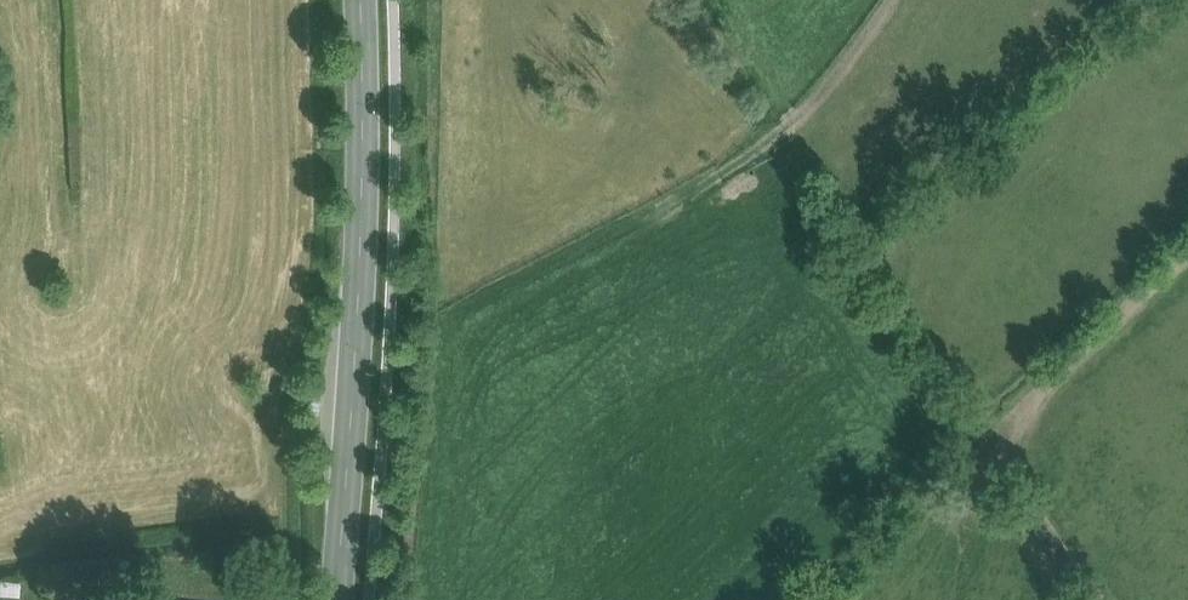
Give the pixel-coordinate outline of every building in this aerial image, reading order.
[(0,583),(0,599),(24,599),(24,580),(0,579),(0,583)]
